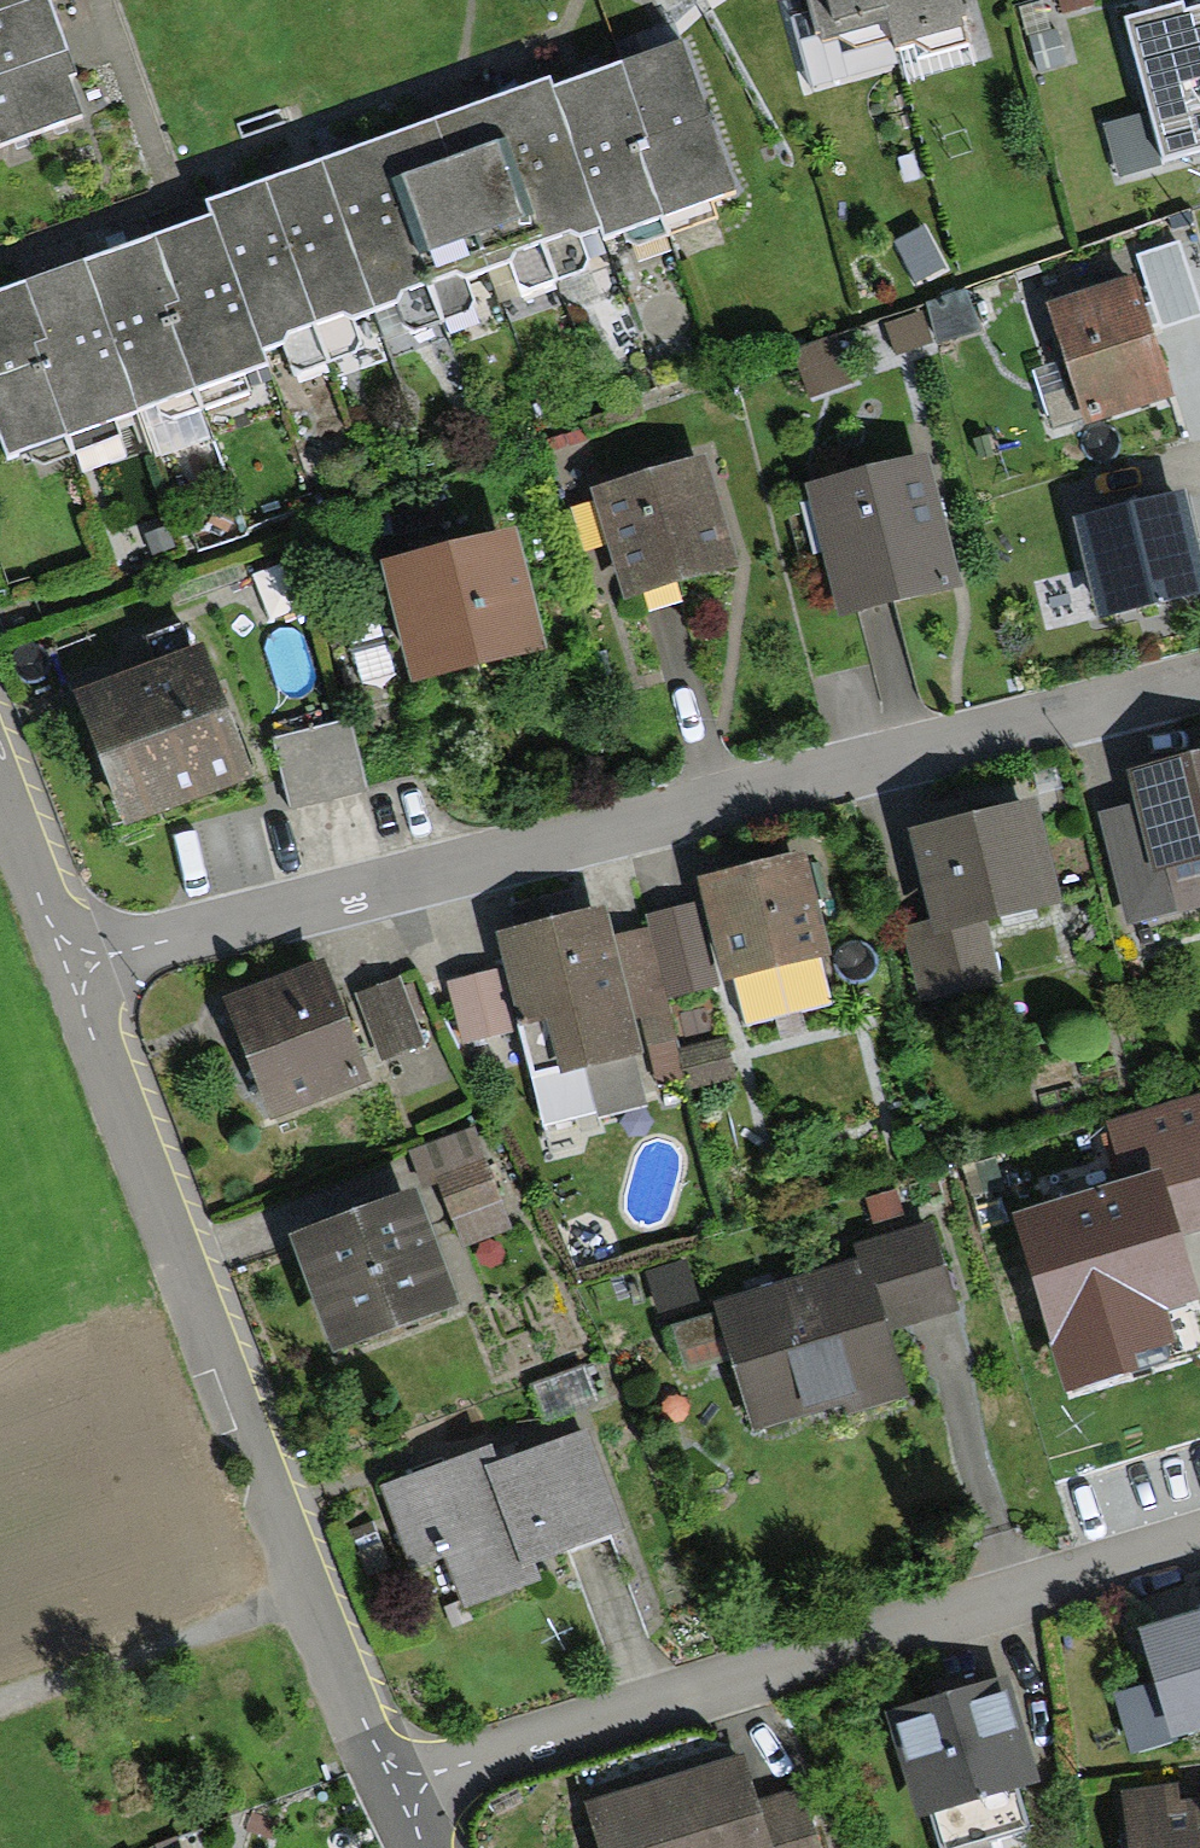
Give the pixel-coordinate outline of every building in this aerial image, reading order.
[(0,11),(0,77),(68,52),(49,0),(30,0),(0,11)] [(30,0),(0,0),(0,11),(30,0)] [(821,41),(890,19),(885,0),(809,0),(821,41)] [(890,19),(896,47),(963,25),(957,0),(885,0),(890,19)] [(1131,33),(1169,167),(1199,158),(1199,28),(1189,31),(1185,17),(1131,33)] [(68,52),(0,77),(0,143),(82,114),(68,76),(75,73),(68,52)] [(614,81),(667,233),(737,208),(684,57),(614,81)] [(614,81),(555,102),(604,241),(608,253),(667,233),(614,81)] [(552,92),(500,109),(552,259),(604,241),(555,102),(552,92)] [(443,129),(495,279),(552,259),(500,109),(443,129)] [(443,129),(380,151),(432,301),(495,279),(443,129)] [(322,171),(374,321),(432,301),(380,151),(322,171)] [(322,171),(265,191),(317,340),(374,321),(322,171)] [(213,232),(258,361),(317,340),(265,191),(206,211),(213,232)] [(213,232),(149,254),(201,402),(265,380),(258,361),(213,232)] [(1059,318),(1093,425),(1165,402),(1145,340),(1199,323),(1177,253),(1138,266),(1146,291),(1059,318)] [(82,277),(134,426),(201,402),(149,254),(82,277)] [(68,449),(134,426),(82,277),(16,300),(68,449)] [(16,300),(0,306),(0,466),(2,471),(68,449),(16,300)] [(954,590),(923,474),(811,504),(842,620),(954,590)] [(697,475),(603,503),(633,601),(727,572),(697,475)] [(1090,532),(1114,619),(1199,596),(1199,570),(1182,507),(1090,532)] [(508,560),(396,581),(416,689),(529,667),(508,560)] [(197,676),(90,713),(131,829),(237,792),(197,676)] [(348,736),(273,752),(284,803),(359,787),(348,736)] [(1140,791),(1146,814),(1105,825),(1132,925),(1199,907),(1199,776),(1140,791)] [(1056,910),(1037,826),(924,852),(944,938),(909,946),(922,1004),(999,987),(986,926),(1056,910)] [(800,878),(713,893),(730,990),(817,975),(800,878)] [(707,991),(689,921),(650,931),(669,1001),(707,991)] [(633,922),(509,949),(539,1083),(662,1055),(633,922)] [(328,978),(238,1009),(275,1116),(365,1085),(328,978)] [(507,1036),(495,982),(450,992),(462,1046),(507,1036)] [(394,992),(364,1003),(386,1061),(416,1050),(394,992)] [(434,1214),(307,1258),(343,1360),(452,1322),(430,1259),(506,1233),(473,1140),(415,1160),(434,1214)] [(1035,1234),(1071,1341),(1188,1303),(1164,1230),(1199,1218),(1199,1211),(1181,1153),(1140,1166),(1150,1196),(1035,1234)] [(929,1251),(726,1316),(764,1434),(967,1369),(929,1251)] [(489,1463),(381,1503),(421,1610),(613,1538),(580,1451),(497,1482),(489,1463)] [(1199,1736),(1199,1639),(1162,1648),(1185,1740),(1199,1736)] [(1025,1790),(999,1696),(900,1723),(927,1817),(1025,1790)] [(600,1815),(610,1847),(760,1847),(737,1773),(600,1815)] [(1142,1824),(1144,1847),(1199,1847),(1199,1819),(1142,1824)]
